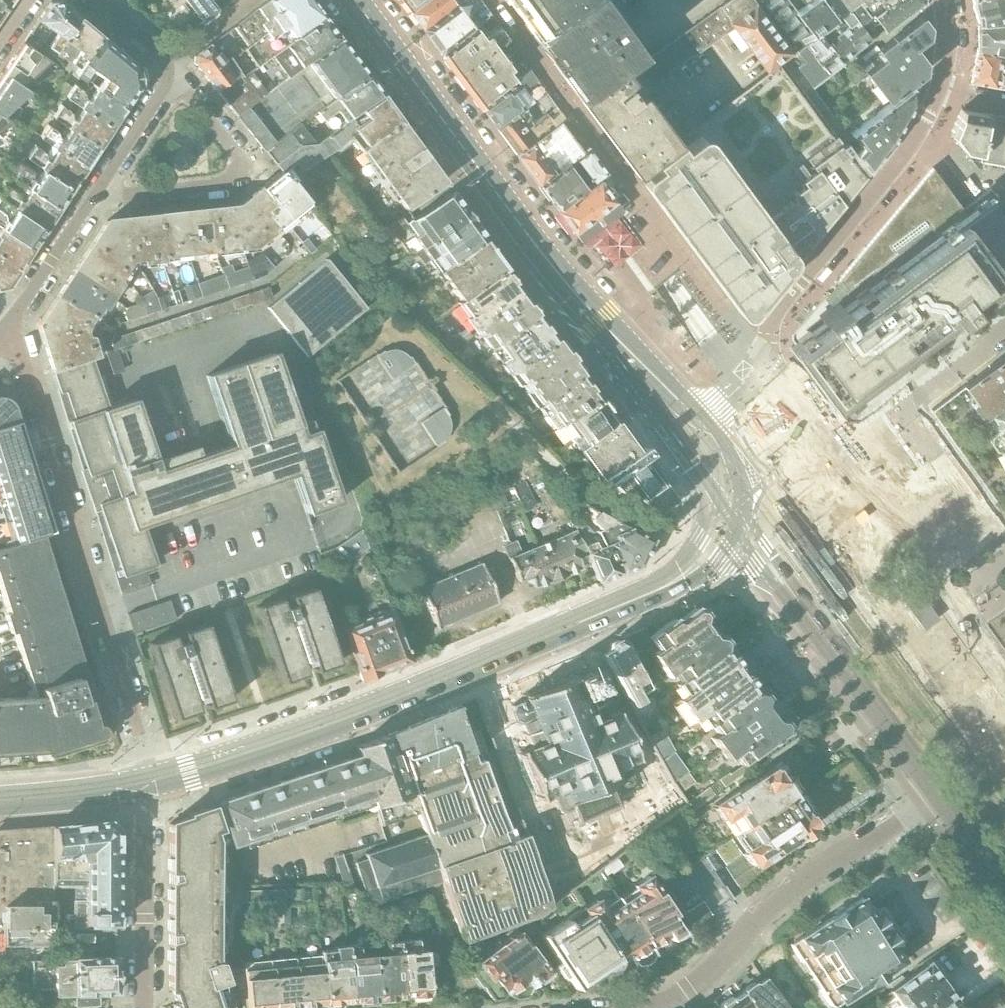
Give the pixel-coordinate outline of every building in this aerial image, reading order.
[(5,13),(14,0),(0,0),(0,9),(5,13)] [(65,38),(81,15),(63,0),(52,2),(40,19),(54,29),(45,42),(48,44),(42,52),(52,59),(67,38),(65,38)] [(220,9),(213,0),(188,0),(204,21),(220,9)] [(220,9),(232,0),(213,0),(220,9)] [(245,50),(310,2),(309,0),(271,0),(268,2),(217,40),(219,43),(225,51),(229,57),(233,60),(245,50)] [(410,11),(424,0),(402,0),(410,11)] [(462,0),(424,0),(410,11),(423,29),(462,0)] [(441,53),(481,24),(465,0),(462,0),(423,29),(441,53)] [(584,0),(514,0),(538,33),(554,22),(584,0)] [(635,55),(642,51),(624,27),(606,2),(605,2),(604,0),(584,0),(554,22),(538,33),(539,34),(538,35),(539,36),(537,38),(545,49),(544,50),(578,97),(581,95),(580,94),(580,95),(580,94),(634,54),(635,55)] [(795,52),(756,0),(729,0),(719,8),(656,53),(655,52),(641,63),(655,81),(692,54),(693,56),(734,28),(768,72),(790,55),(795,52)] [(837,21),(840,19),(842,17),(851,10),(864,0),(812,0),(798,11),(789,0),(756,0),(795,52),(806,44),(812,39),(822,32),(837,21)] [(851,10),(861,23),(871,16),(863,5),(865,4),(868,8),(878,0),(864,0),(851,10)] [(871,16),(861,23),(867,31),(876,23),(880,23),(885,30),(922,2),(923,1),(923,0),(892,0),(883,6),(871,16)] [(977,24),(1004,20),(1004,0),(972,0),(977,24)] [(259,68),(323,20),(310,2),(245,50),(259,68)] [(867,31),(861,23),(851,10),(842,17),(840,19),(837,21),(859,49),(872,39),(867,31)] [(80,65),(102,33),(81,15),(65,38),(67,38),(81,48),(75,56),(69,51),(66,56),(70,60),(64,68),(69,72),(71,69),(75,72),(80,65)] [(890,102),(922,79),(923,74),(925,62),(913,47),(927,37),(928,27),(921,17),(879,50),(884,57),(865,71),(866,72),(890,102)] [(238,119),(341,43),(323,20),(259,68),(246,77),(243,74),(218,93),(238,119)] [(977,24),(977,49),(1004,55),(1004,20),(977,24)] [(844,60),(859,49),(837,21),(822,32),(844,60)] [(441,53),(457,74),(474,61),(479,68),(486,62),(492,67),(506,57),(498,46),(509,38),(500,26),(490,34),(481,24),(441,53)] [(806,44),(810,49),(828,72),(844,60),(822,32),(812,39),(806,44)] [(107,75),(99,86),(125,106),(142,81),(142,80),(140,64),(139,64),(102,33),(80,65),(75,72),(84,78),(93,65),(107,75)] [(25,41),(4,71),(24,85),(52,60),(25,41)] [(229,57),(225,51),(219,43),(215,46),(213,43),(196,56),(195,56),(194,64),(195,64),(205,77),(226,60),(229,57)] [(238,119),(266,153),(289,135),(300,126),(302,128),(367,80),(341,43),(238,119)] [(812,85),(828,72),(810,49),(806,44),(795,52),(790,55),(812,85)] [(859,66),(879,50),(876,46),(856,62),(859,66)] [(480,105),(520,76),(514,68),(524,59),(517,49),(506,57),(492,67),(486,62),(479,68),(474,61),(457,74),(480,105)] [(977,49),(971,83),(1004,89),(1004,55),(977,49)] [(635,173),(641,168),(679,139),(668,125),(629,72),(628,73),(624,68),(635,55),(634,54),(580,94),(580,95),(580,94),(581,95),(581,96),(579,98),(625,159),(628,163),(635,173)] [(850,134),(821,96),(812,85),(790,55),(768,72),(678,140),(641,168),(644,173),(642,183),(666,214),(731,301),(756,303),(765,293),(764,294),(792,261),(793,254),(790,248),(802,239),(805,242),(868,170),(844,147),(854,139),(850,134)] [(218,93),(243,74),(233,60),(229,57),(226,60),(205,77),(218,93)] [(65,77),(64,69),(56,70),(57,79),(65,77)] [(0,77),(0,113),(3,115),(31,90),(24,85),(4,71),(0,77)] [(480,105),(497,128),(530,104),(537,99),(521,77),(520,76),(480,105)] [(890,102),(870,118),(889,140),(903,118),(913,100),(922,79),(890,102)] [(66,94),(72,85),(64,80),(59,89),(66,94)] [(303,172),(326,155),(319,142),(310,130),(324,118),(334,131),(381,97),(367,80),(302,128),(300,126),(289,135),(299,147),(276,166),(281,173),(289,167),(291,168),(297,164),(303,172)] [(125,106),(99,86),(97,85),(88,98),(85,96),(84,90),(74,83),(67,95),(83,106),(112,126),(125,106)] [(360,150),(399,123),(381,97),(334,131),(319,142),(326,155),(355,133),(365,146),(360,150)] [(99,146),(112,126),(83,106),(75,118),(72,116),(71,110),(61,103),(54,115),(70,126),(99,146)] [(497,128),(518,155),(561,122),(560,121),(556,124),(547,113),(530,125),(528,123),(531,120),(531,113),(530,112),(534,109),(530,104),(497,128)] [(1004,164),(1004,118),(961,109),(951,134),(963,150),(977,153),(975,163),(986,165),(987,161),(1004,164)] [(10,120),(3,115),(0,113),(0,129),(10,120)] [(868,170),(889,140),(870,118),(850,134),(859,147),(855,154),(868,170)] [(539,184),(568,163),(583,151),(561,122),(518,155),(539,184)] [(85,166),(99,146),(70,126),(62,138),(59,136),(58,130),(48,123),(40,135),(51,143),(85,166)] [(399,123),(360,150),(404,210),(443,183),(425,158),(418,149),(400,124),(399,123)] [(266,153),(276,166),(299,147),(289,135),(266,153)] [(85,166),(51,143),(45,152),(44,149),(35,143),(32,147),(22,140),(16,148),(43,166),(72,187),(85,166)] [(593,185),(600,179),(608,173),(597,160),(598,160),(588,147),(583,151),(568,163),(587,189),(593,185)] [(59,207),(72,187),(43,166),(35,178),(32,176),(31,170),(22,163),(14,175),(30,187),(59,207)] [(559,210),(587,189),(568,163),(539,184),(559,210)] [(281,173),(259,190),(275,211),(266,218),(277,230),(310,204),(295,184),(300,180),(291,168),(289,167),(281,173)] [(991,188),(963,209),(933,168),(839,279),(846,289),(844,291),(848,296),(838,303),(837,302),(819,316),(824,324),(802,340),(837,388),(889,351),(897,362),(908,355),(909,357),(946,330),(940,322),(949,315),(956,324),(1004,288),(1004,208),(991,188)] [(379,183),(376,178),(370,183),(373,187),(379,183)] [(616,200),(600,179),(593,185),(587,189),(610,219),(623,210),(624,210),(616,200)] [(59,207),(30,187),(22,198),(19,196),(18,190),(9,183),(1,195),(17,207),(46,227),(59,207)] [(581,240),(610,219),(587,189),(559,210),(558,210),(581,240)] [(254,248),(277,230),(266,218),(275,211),(259,190),(237,208),(241,250),(254,248)] [(406,244),(414,254),(467,215),(463,210),(462,210),(450,194),(406,223),(416,236),(406,244)] [(17,207),(9,219),(6,217),(5,211),(0,207),(0,224),(33,246),(46,227),(17,207)] [(215,253),(241,250),(237,208),(210,211),(215,253)] [(215,253),(210,211),(158,216),(163,258),(215,253)] [(436,279),(441,275),(483,242),(484,241),(472,224),(473,224),(467,215),(414,254),(414,255),(416,254),(424,265),(430,261),(437,269),(430,274),(433,276),(434,276),(436,279)] [(163,258),(158,216),(106,222),(90,246),(107,256),(105,260),(120,270),(119,272),(123,274),(130,263),(135,261),(141,260),(142,265),(163,262),(163,258)] [(33,246),(0,224),(0,252),(20,266),(33,246)] [(315,249),(307,238),(301,243),(309,253),(315,249)] [(461,302),(503,270),(504,270),(502,268),(503,264),(492,249),(488,248),(483,242),(441,275),(461,302)] [(90,246),(56,298),(73,309),(75,306),(92,318),(93,317),(94,318),(100,309),(104,310),(121,284),(119,281),(123,274),(119,272),(120,270),(105,260),(107,256),(90,246)] [(20,266),(0,252),(0,286),(8,284),(20,266)] [(267,273),(262,259),(250,263),(255,277),(267,273)] [(308,357),(367,308),(327,260),(268,308),(308,357)] [(474,328),(520,294),(514,285),(514,280),(510,273),(504,272),(503,270),(461,302),(458,304),(468,317),(466,318),(474,328)] [(224,276),(228,289),(233,287),(229,274),(224,276)] [(202,297),(228,289),(224,276),(224,275),(197,284),(202,297)] [(197,285),(184,289),(188,302),(201,298),(197,285)] [(273,298),(269,287),(263,289),(266,300),(273,298)] [(266,300),(263,289),(257,291),(260,302),(266,300)] [(172,293),(177,306),(182,304),(182,303),(179,293),(178,290),(172,292),(172,293)] [(146,316),(161,311),(157,299),(157,298),(153,291),(141,298),(142,303),(146,316)] [(260,302),(257,291),(250,293),(254,304),(260,302)] [(254,304),(250,293),(244,295),(248,306),(254,304)] [(488,332),(498,346),(537,317),(537,316),(537,310),(532,304),(527,303),(520,294),(474,328),(481,337),(488,332)] [(248,306),(244,295),(238,297),(242,308),(248,306)] [(163,297),(157,299),(161,311),(166,309),(163,297)] [(242,308),(238,297),(232,299),(236,310),(242,308)] [(38,326),(52,371),(91,360),(90,358),(97,356),(91,336),(87,337),(85,332),(87,326),(92,318),(75,306),(73,309),(56,298),(38,326)] [(236,310),(232,299),(226,301),(229,312),(236,310)] [(229,312),(226,301),(220,303),(223,314),(229,312)] [(142,303),(127,308),(131,320),(146,316),(142,303)] [(223,314),(220,303),(213,305),(217,316),(223,314)] [(217,316),(213,305),(207,308),(211,318),(217,316)] [(211,318),(207,308),(201,310),(205,320),(211,318)] [(205,320),(201,310),(195,312),(198,322),(205,320)] [(198,322),(195,312),(189,314),(192,325),(198,322)] [(192,325),(189,314),(183,316),(186,327),(192,325)] [(186,327),(183,316),(176,318),(180,329),(186,327)] [(514,371),(555,341),(537,317),(498,346),(507,359),(501,364),(508,375),(514,371)] [(180,329),(176,318),(170,320),(174,331),(180,329)] [(174,331),(170,320),(164,322),(168,333),(174,331)] [(168,333),(164,322),(158,324),(161,335),(168,333)] [(161,335),(158,324),(152,326),(155,337),(161,335)] [(155,337),(152,326),(146,328),(149,339),(155,337)] [(149,339),(146,328),(139,330),(143,341),(149,339)] [(452,344),(469,332),(467,328),(460,333),(459,332),(449,339),(452,344)] [(143,341),(139,330),(133,332),(137,343),(143,341)] [(137,343),(133,332),(127,334),(131,345),(137,343)] [(465,342),(472,336),(469,332),(461,337),(461,338),(465,342)] [(131,345),(127,334),(121,336),(124,347),(131,345)] [(124,347),(121,336),(114,335),(112,345),(113,350),(117,349),(124,347)] [(530,391),(540,404),(581,373),(580,371),(560,342),(558,341),(555,341),(514,371),(523,382),(521,384),(527,393),(530,391)] [(124,371),(117,349),(113,350),(106,353),(113,375),(124,371)] [(392,380),(416,364),(415,362),(413,363),(409,358),(408,359),(407,357),(404,355),(402,353),(400,352),(397,351),(395,351),(392,351),(390,351),(387,352),(383,353),(383,352),(377,356),(376,354),(375,355),(392,380)] [(91,360),(52,371),(85,476),(88,475),(98,504),(94,506),(122,595),(149,586),(145,574),(156,570),(141,526),(292,475),(306,514),(339,503),(315,431),(310,432),(307,421),(297,425),(273,354),(207,376),(231,446),(197,457),(195,450),(155,463),(133,400),(113,407),(103,376),(97,378),(91,360)] [(990,414),(1004,403),(1004,356),(964,386),(976,403),(980,400),(984,405),(976,410),(976,411),(976,412),(976,416),(980,421),(990,414)] [(561,425),(563,424),(598,399),(581,376),(581,373),(540,404),(536,407),(544,416),(551,412),(561,425)] [(16,544),(41,536),(52,533),(38,488),(14,409),(13,407),(10,403),(6,400),(1,398),(0,398),(0,494),(16,544)] [(569,439),(577,450),(615,422),(608,413),(608,407),(604,401),(598,399),(563,424),(573,436),(569,439)] [(533,411),(526,403),(517,410),(524,418),(533,411)] [(1004,450),(1004,403),(990,414),(1000,428),(996,431),(996,432),(991,436),(990,442),(996,450),(1002,452),(1004,450)] [(448,432),(449,427),(448,421),(446,416),(448,416),(444,410),(446,409),(444,406),(441,408),(420,423),(436,445),(438,448),(439,447),(438,446),(443,442),(442,441),(446,437),(448,432)] [(615,422),(577,450),(599,480),(600,479),(606,486),(612,482),(629,505),(655,516),(668,507),(676,501),(644,458),(648,455),(643,448),(639,451),(621,427),(619,429),(615,423),(615,422)] [(533,497),(528,484),(517,489),(522,501),(533,497)] [(508,505),(502,493),(491,498),(496,510),(508,505)] [(603,546),(616,576),(639,566),(652,541),(605,515),(600,512),(593,521),(602,530),(598,532),(603,546)] [(579,565),(589,561),(583,546),(576,529),(536,546),(545,566),(559,561),(565,575),(581,569),(579,565)] [(352,560),(369,548),(362,530),(335,548),(345,563),(342,580),(353,576),(351,569),(355,567),(352,560)] [(565,575),(559,561),(545,566),(536,546),(530,531),(508,540),(510,545),(504,548),(518,582),(519,582),(522,581),(532,585),(534,588),(549,582),(550,583),(565,576),(565,575)] [(32,691),(26,693),(27,698),(0,699),(0,755),(44,752),(44,755),(46,757),(49,758),(52,757),(101,742),(103,743),(107,743),(110,742),(113,739),(114,735),(114,732),(95,672),(85,675),(49,561),(41,536),(16,544),(0,549),(0,589),(32,691)] [(616,576),(603,546),(598,548),(594,541),(583,546),(589,561),(598,583),(616,576)] [(498,603),(492,589),(481,564),(420,588),(437,629),(498,603)] [(338,665),(312,589),(289,597),(292,606),(282,610),(279,600),(256,608),(281,684),(305,676),(301,664),(311,661),(314,673),(338,665)] [(922,596),(913,603),(930,625),(939,619),(922,596)] [(169,601),(140,611),(146,630),(176,620),(169,601)] [(658,664),(707,627),(704,623),(705,616),(706,616),(701,610),(694,609),(678,621),(673,620),(672,620),(648,637),(644,631),(645,631),(644,629),(624,638),(625,639),(626,641),(626,642),(634,654),(644,647),(649,655),(651,654),(658,664)] [(146,630),(140,611),(128,615),(134,634),(146,630)] [(410,662),(390,613),(345,631),(362,681),(379,675),(379,674),(410,662)] [(230,701),(205,625),(181,633),(184,643),(175,646),(172,636),(148,644),(174,720),(197,712),(194,701),(203,698),(207,709),(230,701)] [(680,681),(725,648),(725,643),(726,643),(721,637),(714,636),(707,627),(658,664),(666,675),(673,671),(680,681)] [(649,687),(624,645),(623,643),(616,641),(610,644),(610,645),(608,651),(602,655),(631,707),(643,699),(639,693),(649,687)] [(707,727),(711,724),(755,692),(724,650),(725,648),(680,681),(676,684),(683,694),(677,700),(692,720),(699,716),(707,727)] [(511,706),(509,712),(512,720),(518,723),(520,722),(525,734),(523,735),(524,737),(526,736),(531,748),(519,753),(520,754),(518,755),(519,758),(521,757),(537,796),(535,796),(536,800),(538,799),(539,800),(551,795),(555,805),(556,808),(557,809),(562,811),(566,809),(567,808),(569,807),(574,820),(575,822),(577,821),(590,816),(616,805),(615,802),(610,791),(628,784),(630,779),(624,765),(636,759),(638,758),(636,754),(634,755),(618,717),(620,716),(618,713),(616,713),(604,718),(599,706),(600,705),(600,703),(598,704),(593,691),(597,690),(596,688),(600,682),(598,676),(591,675),(590,673),(575,679),(574,677),(573,677),(572,675),(569,677),(569,678),(564,681),(564,680),(562,681),(555,685),(554,684),(542,690),(534,693),(532,693),(533,694),(527,696),(526,694),(523,696),(524,698),(523,698),(524,701),(511,706)] [(712,738),(720,749),(771,712),(766,705),(767,699),(762,693),(755,692),(711,724),(717,733),(712,738)] [(549,908),(535,862),(525,835),(524,835),(520,823),(513,825),(481,739),(468,743),(455,709),(456,709),(455,708),(427,719),(388,735),(417,813),(418,814),(408,817),(415,835),(424,832),(425,834),(365,854),(366,859),(355,863),(362,883),(369,905),(437,883),(442,881),(442,883),(467,952),(482,947),(481,946),(491,942),(489,934),(538,915),(549,908)] [(771,712),(720,749),(728,760),(734,756),(741,765),(762,752),(795,727),(795,723),(789,714),(784,713),(775,719),(771,712)] [(228,800),(216,804),(217,807),(230,846),(373,800),(381,826),(417,813),(388,735),(355,748),(358,756),(301,775),(300,775),(275,783),(276,784),(228,800)] [(738,832),(800,791),(793,779),(787,778),(782,782),(772,767),(733,792),(732,790),(712,804),(724,823),(730,820),(738,832)] [(810,805),(800,791),(738,832),(734,835),(744,849),(742,850),(744,854),(751,866),(753,865),(755,867),(813,829),(803,814),(809,811),(810,805)] [(169,856),(214,841),(211,832),(217,829),(210,808),(188,816),(189,818),(169,824),(169,856)] [(51,828),(52,887),(75,887),(75,903),(72,903),(72,929),(86,928),(86,926),(116,925),(116,921),(116,855),(117,855),(117,851),(116,851),(116,834),(117,834),(116,830),(108,822),(104,823),(96,824),(95,824),(91,824),(91,825),(68,827),(64,827),(51,828)] [(671,832),(665,825),(657,830),(662,838),(671,832)] [(52,887),(51,828),(48,828),(0,832),(0,922),(3,922),(3,947),(52,947),(52,887)] [(214,871),(214,841),(169,856),(169,886),(214,871)] [(615,856),(598,869),(604,878),(610,873),(611,875),(622,867),(615,856)] [(214,902),(214,871),(169,886),(169,917),(214,902)] [(619,899),(657,954),(669,946),(670,940),(679,935),(680,930),(671,916),(673,915),(649,879),(619,899)] [(288,890),(289,904),(302,904),(301,889),(288,890)] [(265,890),(246,891),(247,914),(266,914),(265,890)] [(288,890),(265,890),(266,914),(285,913),(289,913),(289,904),(288,890)] [(657,954),(619,899),(614,893),(601,901),(598,899),(593,903),(584,909),(619,961),(629,955),(631,959),(632,958),(637,966),(645,966),(650,962),(654,956),(657,954)] [(814,976),(885,930),(874,912),(871,914),(862,899),(845,910),(843,907),(834,913),(836,916),(791,945),(800,960),(802,959),(814,976)] [(712,915),(702,901),(683,914),(692,928),(712,915)] [(213,932),(214,902),(169,917),(169,947),(213,932)] [(409,918),(408,902),(396,905),(397,919),(409,918)] [(549,908),(538,915),(527,924),(528,925),(531,930),(535,927),(554,915),(549,908)] [(618,962),(619,961),(584,909),(583,908),(541,935),(541,936),(541,937),(576,990),(601,973),(607,974),(616,968),(618,962)] [(531,935),(526,927),(522,929),(528,937),(531,935)] [(885,930),(814,976),(826,994),(824,996),(830,1006),(838,1007),(877,981),(880,985),(889,979),(886,975),(903,963),(894,948),(896,947),(885,930)] [(501,943),(471,965),(462,969),(458,970),(457,969),(444,970),(446,995),(460,993),(459,977),(466,974),(478,990),(482,987),(492,1000),(500,1000),(507,995),(511,998),(515,998),(518,998),(521,997),(524,995),(526,992),(528,988),(537,981),(539,984),(550,976),(540,962),(526,942),(526,943),(517,931),(501,943)] [(213,963),(213,932),(169,947),(169,978),(213,963)] [(398,941),(403,996),(411,995),(415,1002),(425,1001),(428,994),(428,982),(427,967),(433,966),(437,962),(436,955),(432,952),(426,952),(425,951),(419,951),(417,939),(398,941)] [(469,957),(471,965),(501,943),(498,940),(469,957)] [(403,996),(398,941),(385,942),(385,944),(372,946),(377,999),(401,997),(402,997),(403,996)] [(351,1002),(377,999),(372,946),(359,947),(359,945),(346,946),(351,1002)] [(346,946),(333,948),(334,950),(319,951),(320,956),(325,1007),(326,1007),(331,1007),(341,1007),(342,1007),(342,1002),(351,1002),(346,946)] [(293,959),(298,1006),(324,1004),(320,956),(293,959)] [(116,994),(115,982),(116,982),(116,970),(115,970),(114,958),(59,960),(59,967),(47,968),(46,961),(31,962),(32,990),(53,989),(53,998),(69,997),(69,1007),(98,1006),(98,1004),(97,1004),(97,995),(116,994)] [(293,959),(267,961),(272,1007),(281,1007),(298,1006),(293,959)] [(231,970),(234,1000),(246,999),(247,1007),(272,1007),(267,961),(243,963),(243,969),(231,970)] [(177,1005),(178,1007),(235,1007),(234,1000),(231,970),(222,971),(219,963),(213,963),(169,978),(169,991),(173,991),(177,1005)] [(927,963),(903,980),(900,977),(883,990),(885,994),(881,996),(890,1007),(950,1007),(956,1003),(927,963)] [(752,1007),(787,1007),(766,982),(763,977),(755,983),(752,982),(742,990),(741,993),(752,1007)] [(741,993),(734,998),(731,998),(720,1005),(720,1007),(752,1007),(741,993)]
